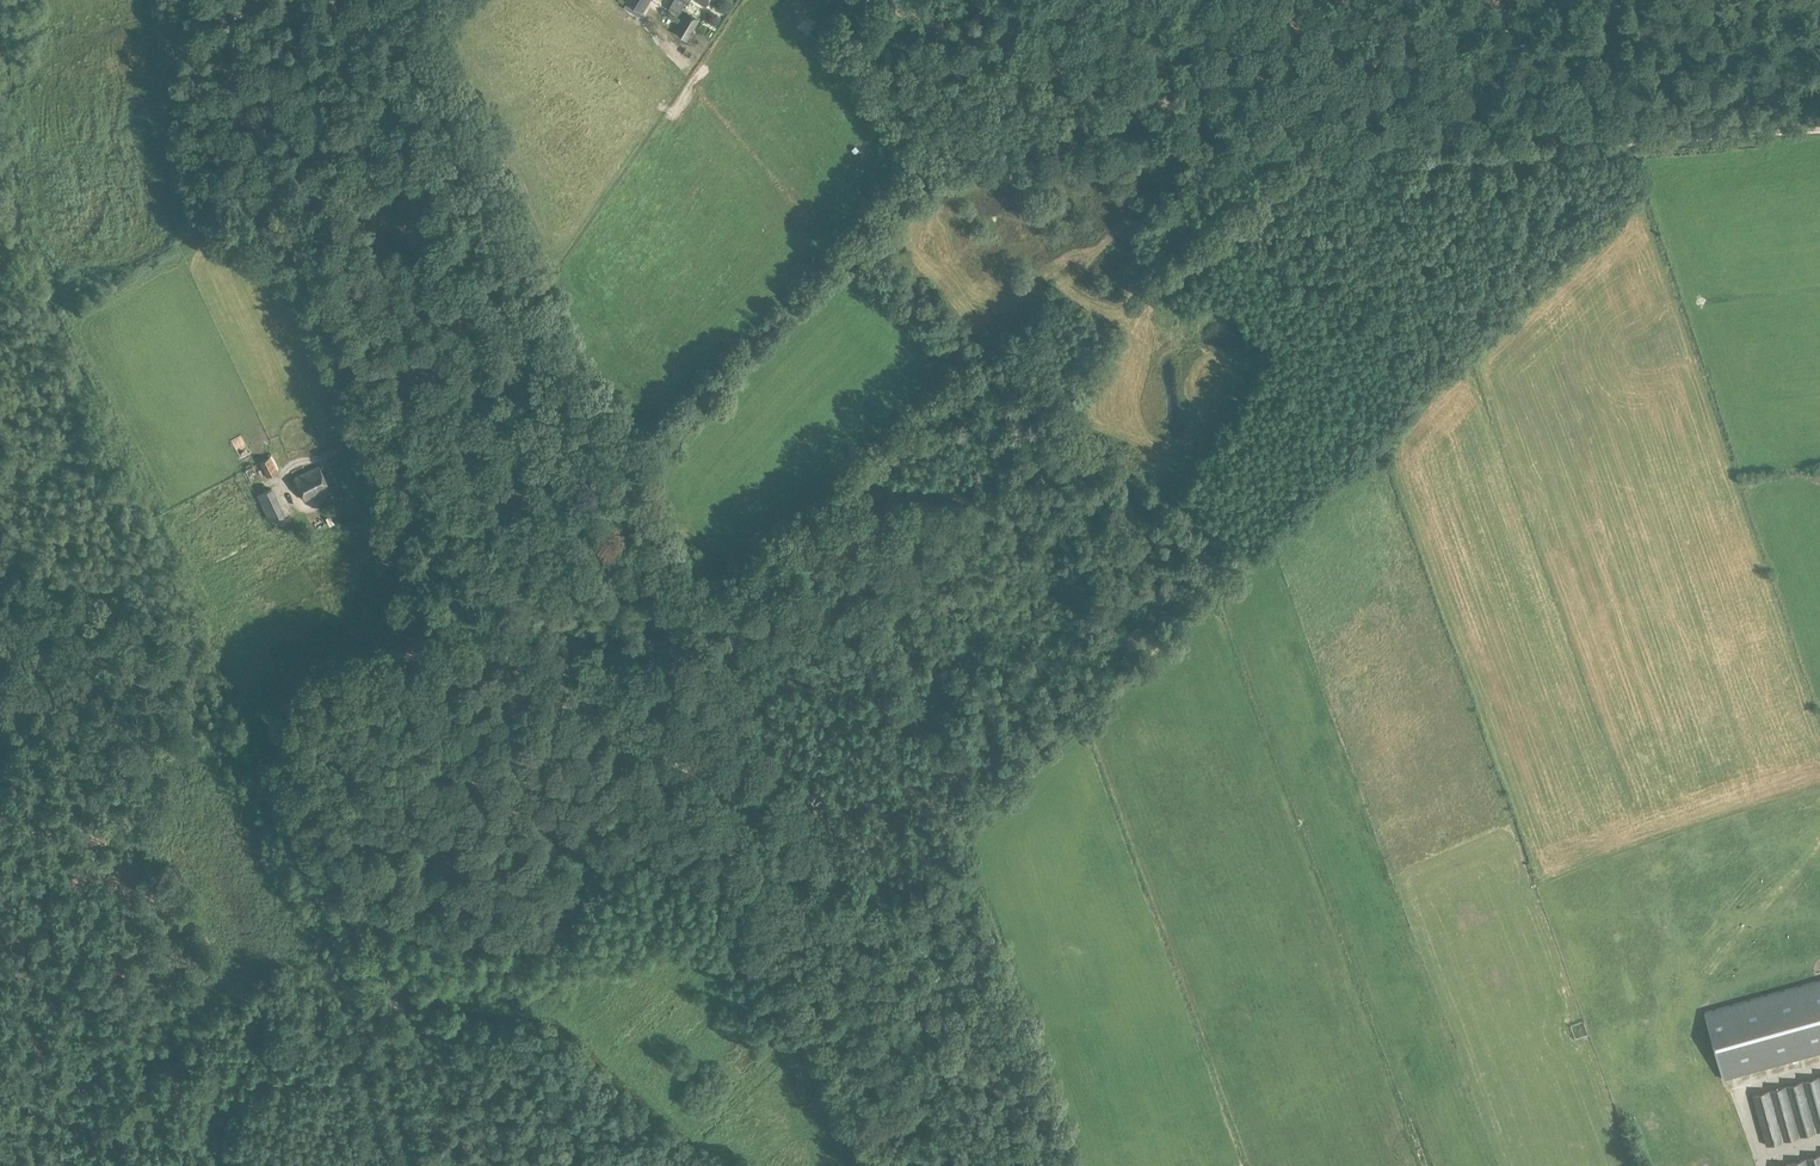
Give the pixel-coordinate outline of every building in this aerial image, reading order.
[(625,5),(640,15),(642,12),(643,11),(644,11),(647,6),(651,0),(627,0),(626,1),(627,2),(625,5)] [(688,39),(700,20),(688,12),(676,32),(688,39)] [(662,33),(671,37),(678,21),(669,17),(662,33)] [(278,470),(270,455),(259,461),(267,476),(278,470)] [(318,465),(293,477),(304,499),(329,487),(318,465)] [(257,467),(242,472),(247,486),(262,481),(257,467)] [(273,486),(256,494),(268,520),(285,512),(273,486)] [(337,513),(331,516),(334,522),(340,519),(337,513)] [(1719,1070),(1722,1078),(1819,1051),(1819,979),(1703,1011),(1719,1070)] [(1752,1094),(1766,1146),(1819,1130),(1819,1076),(1752,1094)] [(1775,1165),(1819,1165),(1819,1154),(1775,1165)]
